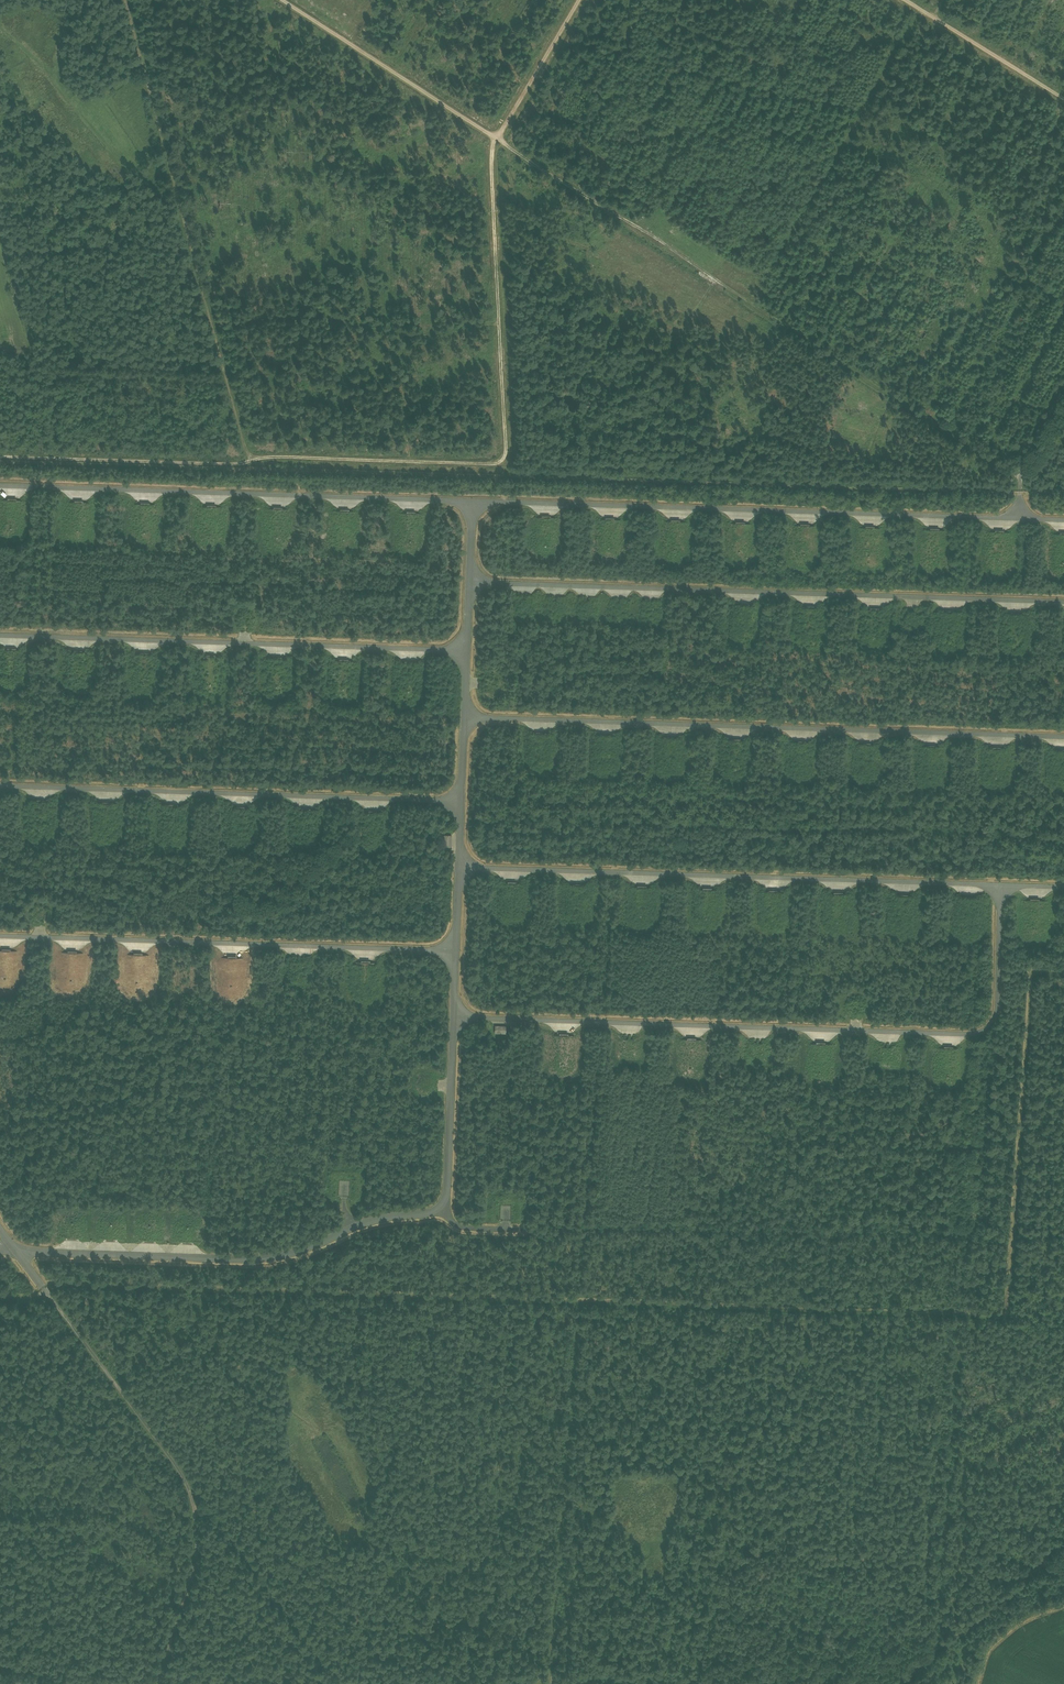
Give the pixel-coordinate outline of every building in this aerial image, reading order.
[(450,835),(442,835),(442,847),(450,847),(450,835)] [(0,952),(0,991),(14,991),(16,952),(0,952)] [(82,955),(59,954),(58,993),(81,993),(82,955)] [(150,957),(126,956),(125,995),(148,995),(150,957)] [(242,958),(219,958),(218,996),(241,997),(242,958)] [(521,1185),(498,1184),(497,1223),(520,1223),(521,1185)]
